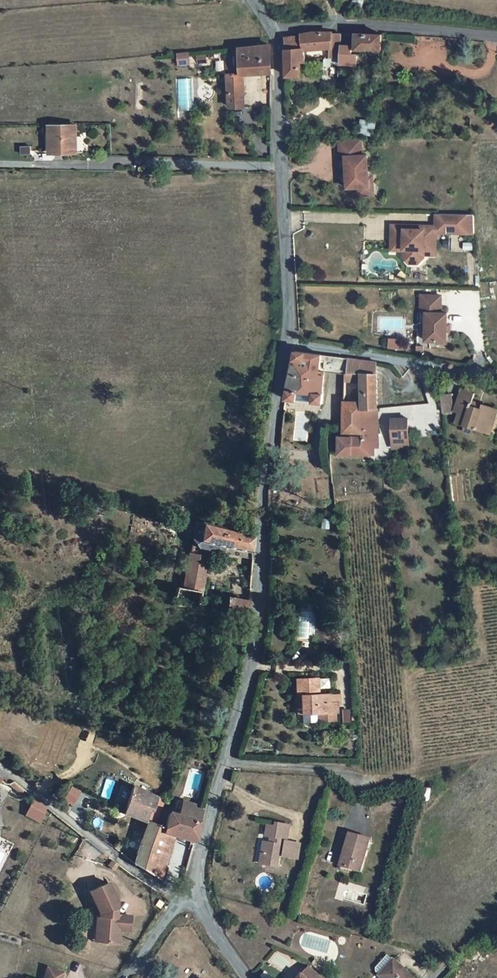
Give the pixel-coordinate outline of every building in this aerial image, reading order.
[(363,50),(364,32),(339,33),(339,49),(363,50)] [(300,34),(283,35),(282,73),(297,73),(297,59),(300,59),(300,48),(300,34)] [(315,34),(300,34),(300,48),(314,48),(313,59),(324,59),(325,35),(315,35),(315,34)] [(244,77),(268,75),(266,45),(239,47),(239,54),(233,54),(234,60),(227,61),(228,109),(245,108),(244,77)] [(360,118),(357,132),(372,135),(375,122),(360,118)] [(54,147),(73,148),(73,130),(78,130),(78,120),(52,120),(51,136),(55,136),(54,147)] [(351,152),(350,136),(343,136),(328,135),(329,153),(334,153),(334,165),(334,172),(335,185),(346,185),(357,184),(357,174),(356,152),(351,152)] [(361,173),(357,174),(357,184),(346,185),(346,192),(361,192),(361,173)] [(393,246),(393,253),(398,259),(407,260),(413,254),(413,251),(413,246),(425,247),(426,233),(429,233),(430,229),(465,231),(464,212),(426,210),(426,223),(414,222),(414,226),(397,225),(397,222),(387,221),(387,228),(381,228),(381,241),(393,241),(393,246)] [(433,293),(413,293),(412,310),(418,310),(418,320),(417,330),(417,338),(437,339),(438,328),(438,322),(438,311),(432,311),(433,293)] [(388,337),(387,348),(399,349),(400,338),(388,337)] [(289,347),(282,391),(316,395),(317,372),(342,373),(344,373),(346,354),(304,348),(304,349),(289,347)] [(344,373),(342,373),(342,401),(359,401),(360,406),(374,406),(371,358),(346,354),(344,373)] [(488,414),(491,404),(475,398),(474,403),(465,400),(467,395),(469,388),(456,383),(448,404),(453,406),(450,416),(479,427),(484,413),(488,414)] [(360,432),(359,408),(360,406),(359,401),(342,401),(340,431),(360,432)] [(374,406),(360,406),(359,408),(360,432),(360,436),(337,436),(338,458),(372,455),(371,442),(376,441),(374,406)] [(484,413),(479,427),(483,428),(488,414),(484,413)] [(409,417),(390,418),(391,437),(411,435),(409,417)] [(198,552),(204,524),(197,523),(191,550),(198,552)] [(204,524),(198,552),(207,554),(209,548),(210,543),(227,547),(230,531),(210,527),(210,526),(204,524)] [(230,531),(227,547),(229,547),(253,552),(255,537),(253,537),(230,531)] [(227,552),(229,547),(227,547),(210,543),(209,548),(227,552)] [(253,552),(229,547),(227,552),(252,559),(252,554),(253,552)] [(207,557),(207,554),(198,552),(197,555),(190,554),(183,587),(177,586),(174,602),(199,608),(207,572),(208,558),(207,557)] [(225,615),(245,619),(248,604),(229,600),(225,615)] [(318,677),(297,677),(297,693),(301,693),(301,711),(301,720),(315,720),(315,719),(315,711),(334,711),(336,711),(336,701),(330,701),(330,692),(318,692),(318,677)] [(339,693),(330,692),(330,701),(336,701),(339,701),(339,693)] [(334,711),(315,711),(315,719),(334,719),(334,711)] [(156,785),(129,778),(121,812),(144,818),(148,803),(152,803),(156,785)] [(2,806),(12,791),(0,780),(0,805),(2,806)] [(157,805),(161,786),(156,785),(152,803),(157,805)] [(68,786),(63,799),(74,803),(78,790),(68,786)] [(188,805),(188,802),(168,797),(165,810),(175,813),(177,804),(187,807),(188,805)] [(163,823),(151,874),(157,878),(164,882),(175,835),(192,839),(197,819),(199,808),(188,805),(187,807),(177,804),(175,813),(165,810),(163,823)] [(151,874),(163,823),(153,820),(147,819),(136,863),(151,874)] [(288,838),(291,824),(278,822),(277,826),(268,823),(266,833),(272,834),(271,840),(265,839),(262,852),(267,853),(265,861),(276,863),(279,853),(297,857),(301,841),(288,838)] [(347,847),(342,864),(360,869),(370,837),(349,831),(344,846),(347,847)] [(347,847),(344,846),(342,845),(337,863),(342,864),(347,847)] [(117,868),(122,862),(115,856),(110,862),(117,868)] [(115,883),(96,891),(105,913),(105,916),(106,916),(104,941),(124,943),(125,930),(136,931),(137,916),(126,915),(126,918),(122,917),(122,915),(124,901),(115,883)] [(161,901),(156,906),(162,911),(167,906),(161,901)] [(396,958),(395,958),(390,953),(378,965),(378,969),(382,972),(381,973),(387,977),(386,977),(415,977),(416,977),(396,958)] [(321,959),(316,955),(313,959),(317,963),(324,966),(326,961),(321,959)] [(297,977),(325,977),(309,964),(297,977)] [(50,967),(47,977),(64,977),(66,972),(50,967)]
